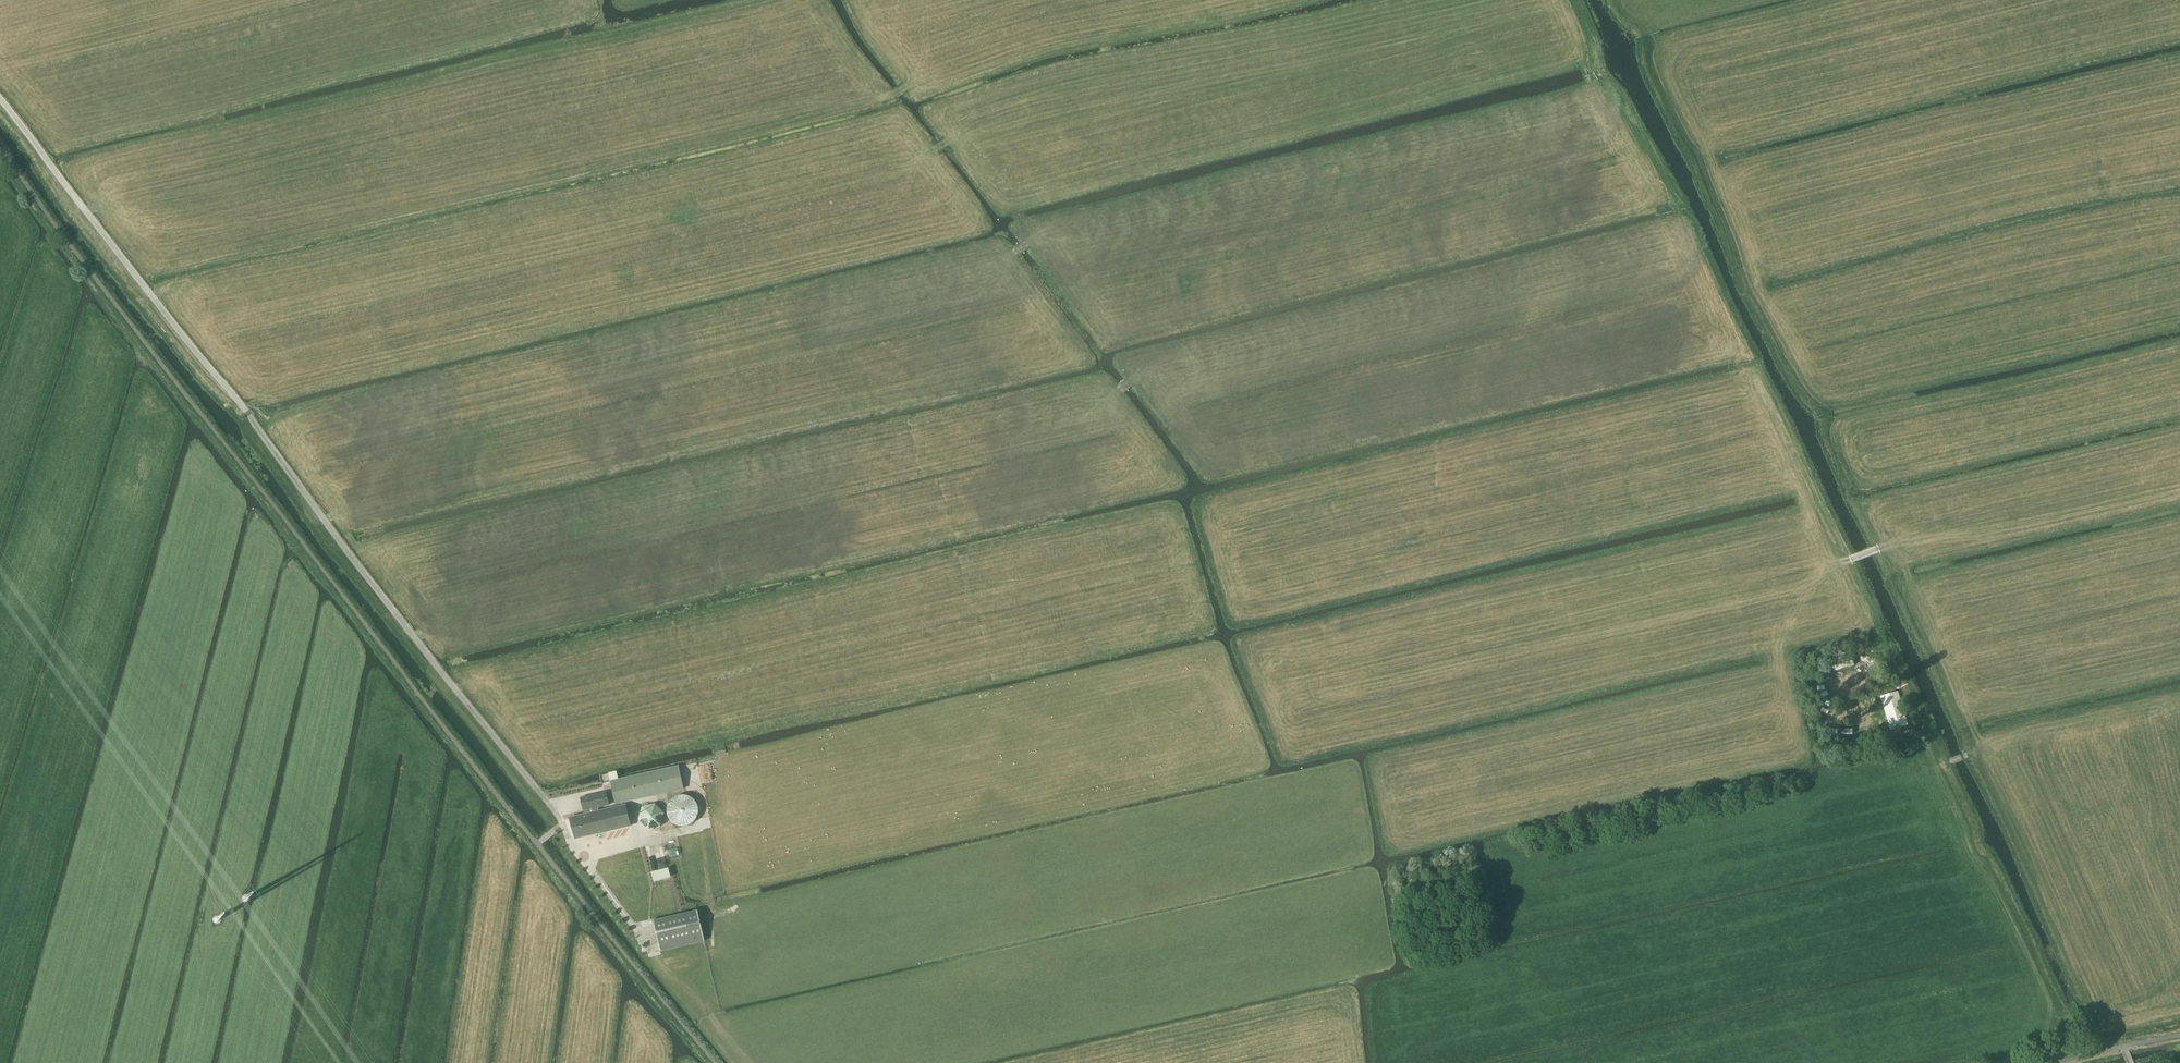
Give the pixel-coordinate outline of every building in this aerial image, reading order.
[(1891,729),(1907,724),(1898,692),(1882,697),(1891,729)] [(616,804),(684,789),(679,766),(611,782),(616,804)] [(608,793),(581,799),(584,811),(585,811),(586,815),(571,818),(575,838),(630,826),(626,806),(599,812),(599,808),(611,805),(608,793)] [(698,814),(697,809),(695,805),(693,803),(691,801),(688,800),(686,800),(683,800),(680,801),(678,802),(675,804),(674,805),(672,808),(671,811),(671,813),(672,818),(673,820),(674,823),(676,824),(679,826),(682,827),(684,827),(687,827),(689,826),(692,825),(694,823),(696,821),(697,819),(698,814)] [(642,806),(638,819),(647,829),(661,826),(665,813),(655,803),(642,806)] [(655,882),(670,878),(668,871),(653,875),(655,882)] [(697,910),(654,920),(661,951),(704,941),(697,910)]
